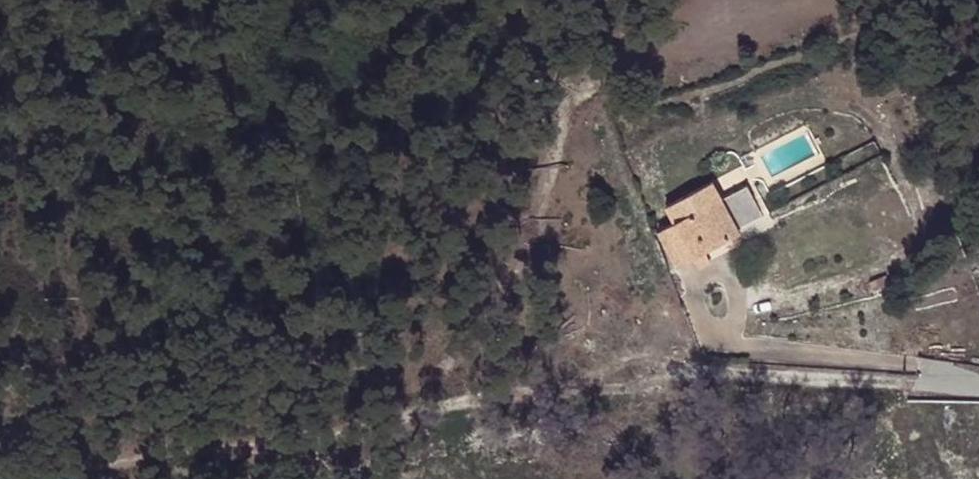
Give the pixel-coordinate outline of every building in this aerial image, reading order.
[(677,223),(658,231),(674,272),(685,267),(688,274),(708,265),(706,258),(739,245),(718,191),(671,209),(677,223)]
